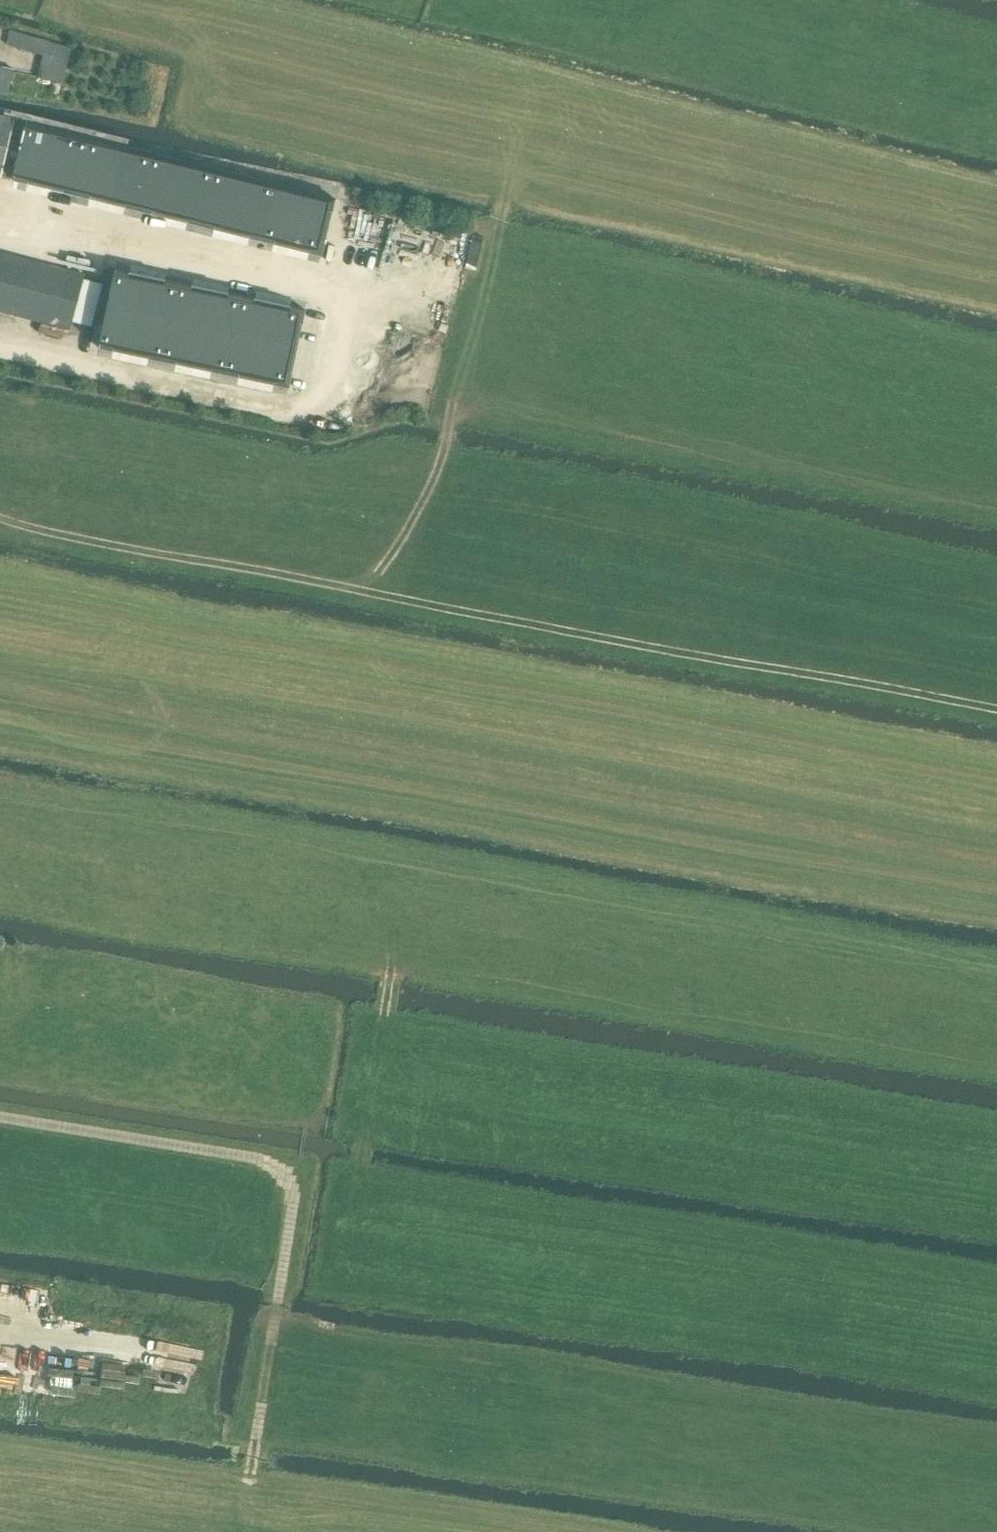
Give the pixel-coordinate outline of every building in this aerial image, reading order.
[(11,30),(7,45),(42,56),(38,77),(53,81),(62,83),(72,48),(64,46),(63,45),(11,30)] [(9,96),(14,70),(0,67),(0,94),(9,96)] [(0,115),(0,177),(49,189),(263,240),(322,255),(336,197),(330,195),(277,182),(0,115)] [(115,271),(0,247),(0,328),(98,348),(115,271)] [(115,271),(98,348),(288,388),(305,311),(191,287),(115,271)]
